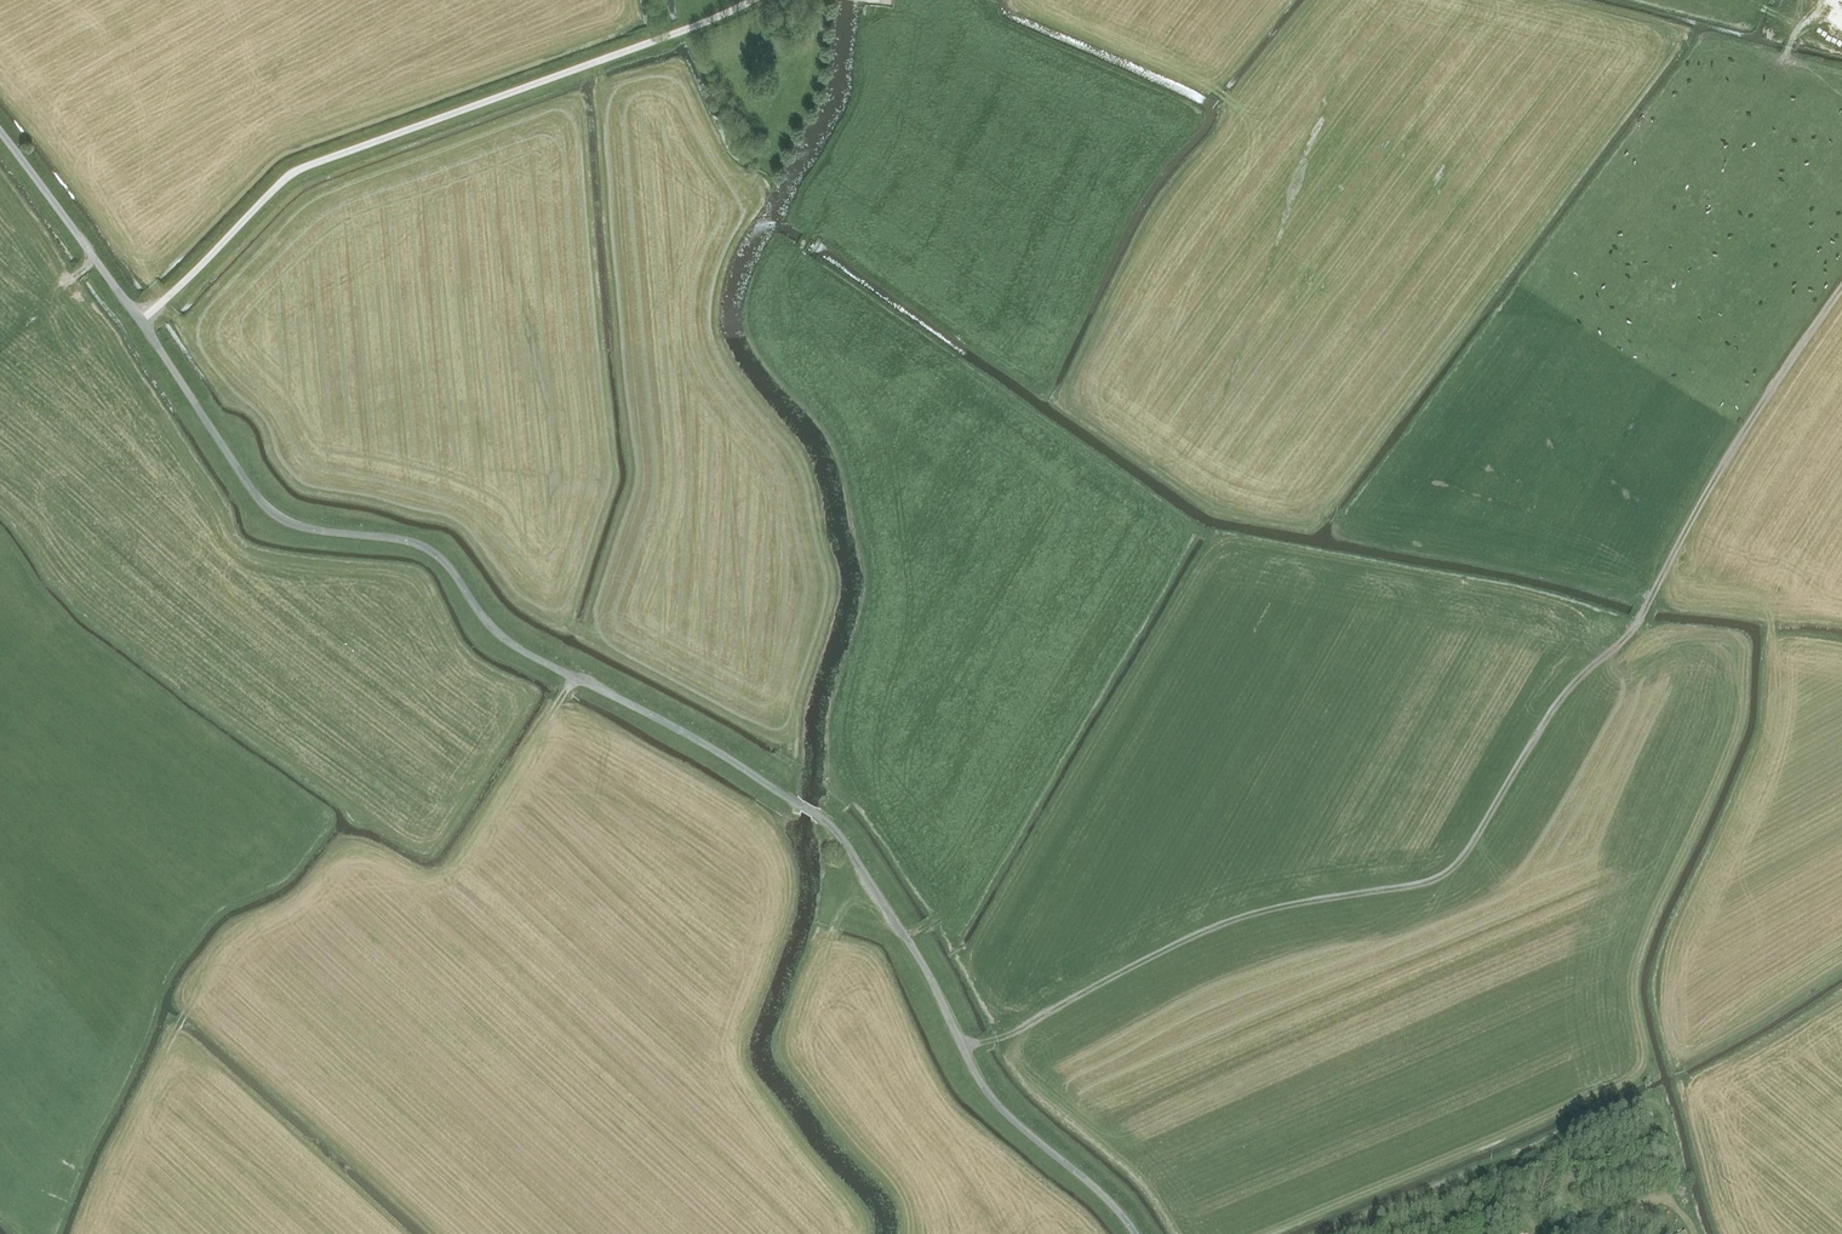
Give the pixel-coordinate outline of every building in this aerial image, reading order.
[(1580,1226),(1573,1213),(1563,1218),(1570,1231),(1580,1226)]
